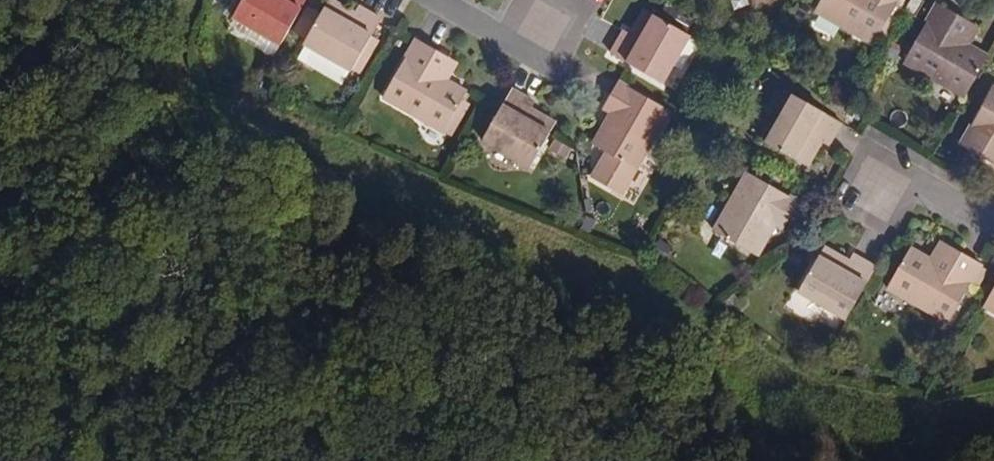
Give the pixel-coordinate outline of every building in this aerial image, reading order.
[(230,17),(280,46),(306,0),(239,0),(230,17)] [(350,24),(355,14),(329,0),(328,0),(323,9),(350,24)] [(901,19),(891,13),(896,3),(898,0),(819,0),(813,11),(872,44),(879,32),(890,39),(901,19)] [(903,15),(915,22),(924,4),(917,0),(909,0),(905,8),(902,14),(903,15)] [(903,15),(902,14),(899,12),(901,6),(896,3),(891,13),(901,19),(903,15)] [(959,42),(969,23),(936,5),(904,63),(965,98),(987,58),(970,48),(959,42)] [(355,14),(350,24),(323,9),(303,44),(353,73),(382,21),(358,8),(355,14)] [(654,13),(645,8),(630,32),(639,38),(654,13)] [(690,34),(654,13),(639,38),(630,32),(625,29),(610,54),(663,83),(690,34)] [(970,48),(980,29),(969,23),(959,42),(970,48)] [(447,58),(415,40),(382,98),(442,132),(445,127),(451,130),(457,119),(451,116),(459,103),(465,93),(446,82),(437,76),(447,58)] [(446,82),(457,64),(447,58),(437,76),(446,82)] [(613,117),(595,148),(634,170),(670,109),(619,80),(601,110),(606,113),(613,117)] [(531,170),(551,133),(526,118),(531,110),(535,104),(511,91),(482,143),(531,170)] [(963,144),(993,162),(993,91),(963,144)] [(812,137),(821,142),(827,145),(840,124),(789,94),(761,142),(797,163),(812,137)] [(451,116),(457,119),(464,106),(459,103),(451,116)] [(557,124),(531,110),(526,118),(551,133),(557,124)] [(606,113),(588,144),(595,148),(613,117),(606,113)] [(797,163),(806,168),(821,142),(812,137),(797,163)] [(763,223),(770,228),(780,233),(798,202),(740,168),(705,227),(746,251),(763,223)] [(746,251),(754,256),(770,228),(763,223),(746,251)] [(839,264),(843,255),(812,238),(808,245),(839,264)] [(948,249),(939,243),(929,261),(938,266),(948,249)] [(839,264),(808,245),(785,284),(845,319),(874,269),(845,252),(843,255),(839,264)] [(938,266),(929,261),(910,250),(885,291),(945,325),(980,268),(948,249),(938,266)] [(982,308),(993,315),(993,286),(982,308)]
